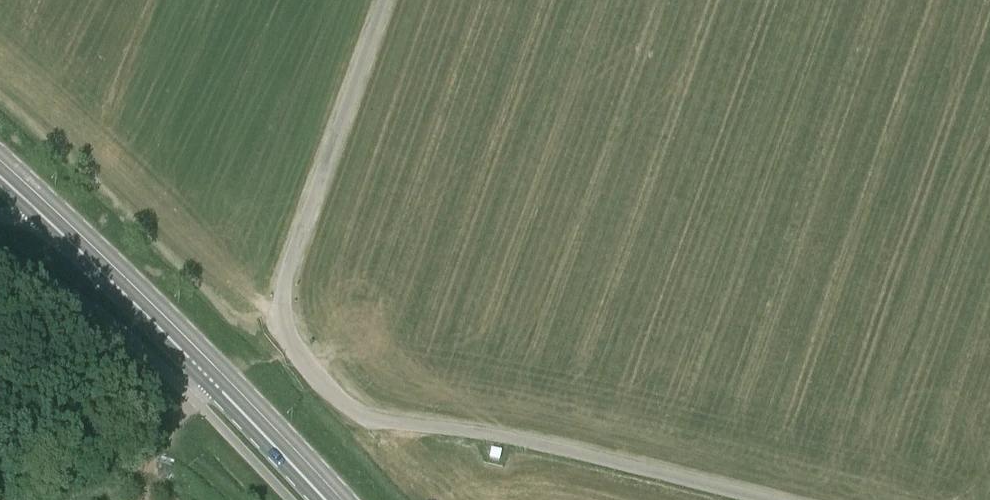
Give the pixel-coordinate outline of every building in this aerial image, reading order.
[(501,452),(491,450),(489,460),(498,462),(501,452)]
